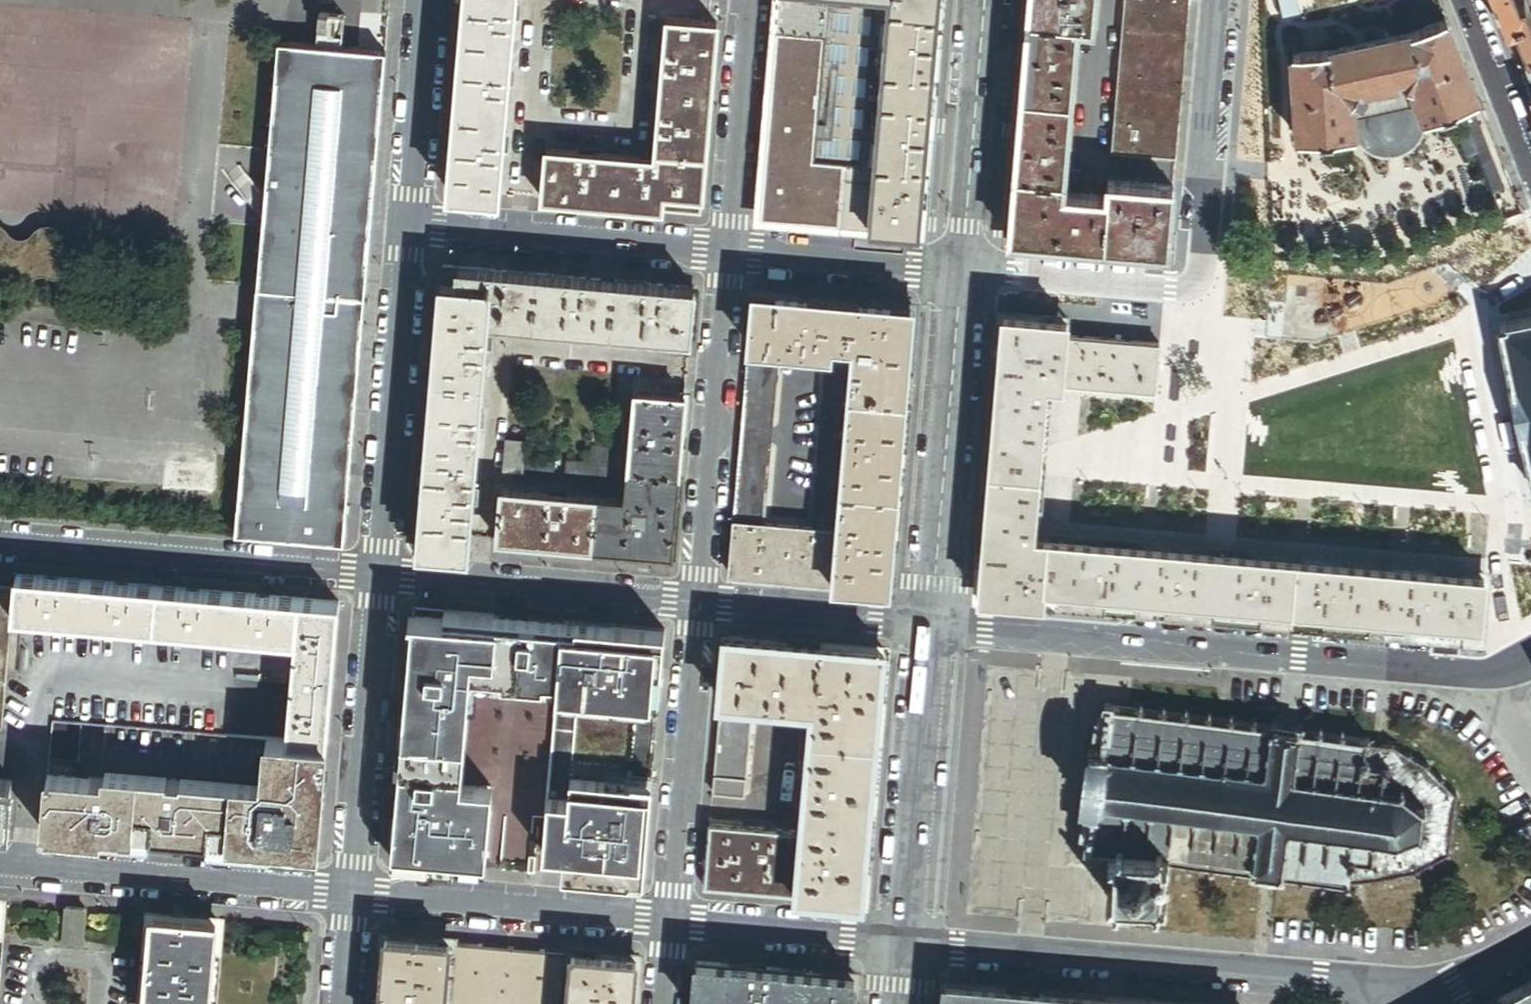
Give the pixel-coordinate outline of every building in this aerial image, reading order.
[(500,203),(504,158),(505,144),(510,92),(511,82),(511,77),(516,25),(517,11),(517,9),(518,0),(467,0),(450,199),(500,203)] [(872,235),(893,0),(888,0),(878,0),(863,171),(816,167),(830,0),(782,0),(763,214),(799,216),(817,218),(860,222),(872,235)] [(878,0),(830,0),(816,167),(863,171),(878,0)] [(927,0),(888,0),(893,0),(872,235),(906,238),(927,0)] [(906,238),(922,239),(942,0),(927,0),(906,238)] [(1170,238),(1028,226),(1041,68),(1047,0),(1031,0),(1011,240),(1168,254),(1170,238)] [(1170,238),(1174,189),(1155,187),(1155,185),(1127,183),(1127,185),(1108,183),(1107,199),(1092,197),(1092,196),(1063,193),(1066,165),(1067,165),(1069,137),(1068,136),(1074,73),(1075,73),(1078,43),(1076,43),(1077,28),(1093,29),(1095,11),(1097,11),(1098,0),(1047,0),(1041,68),(1028,226),(1170,238)] [(1131,0),(1125,0),(1111,155),(1176,160),(1190,5),(1131,0)] [(1284,18),(1299,14),(1296,0),(1279,0),(1284,18)] [(1506,34),(1515,30),(1530,23),(1530,8),(1528,0),(1525,0),(1523,1),(1522,0),(1492,0),(1506,34)] [(1426,121),(1478,102),(1446,20),(1412,34),(1331,52),(1293,55),(1299,142),(1354,139),(1354,136),(1352,103),(1359,90),(1400,81),(1413,90),(1425,120),(1426,121)] [(1530,58),(1530,23),(1515,30),(1517,35),(1527,60),(1530,58)] [(665,201),(704,205),(719,30),(670,26),(667,59),(665,74),(661,122),(660,137),(658,164),(657,167),(644,166),(597,162),(582,160),(548,157),(544,207),(664,217),(665,201)] [(1506,34),(1508,39),(1517,35),(1515,30),(1506,34)] [(267,195),(265,221),(244,465),(243,466),(236,541),(344,550),(347,523),(346,523),(386,56),(368,55),(367,56),(334,53),(333,46),(316,51),(280,48),(267,195)] [(1527,60),(1517,64),(1523,77),(1530,74),(1530,71),(1527,60)] [(1355,142),(1361,149),(1362,149),(1369,154),(1375,157),(1381,158),(1391,158),(1397,157),(1403,155),(1412,150),(1419,141),(1422,136),(1425,131),(1426,121),(1425,120),(1413,90),(1400,81),(1359,90),(1352,103),(1354,136),(1354,139),(1355,142)] [(261,194),(240,170),(227,181),(248,205),(261,194)] [(265,221),(267,195),(261,194),(248,205),(261,221),(265,221)] [(702,221),(704,205),(665,201),(664,217),(702,221)] [(459,275),(443,273),(442,289),(458,290),(459,275)] [(696,295),(459,275),(458,290),(492,293),(489,327),(565,334),(581,335),(643,341),(659,342),(692,345),(696,295)] [(418,556),(469,561),(473,513),(474,497),(480,435),(481,419),(486,357),(488,342),(489,327),(492,293),(458,290),(442,289),(418,556)] [(857,352),(861,309),(756,300),(751,355),(779,357),(830,361),(831,350),(857,352)] [(876,596),(900,312),(861,309),(857,352),(841,539),(836,593),(876,596)] [(915,314),(900,312),(876,596),(890,598),(915,314)] [(1479,637),(1480,624),(1239,604),(1219,602),(1192,600),(997,583),(1002,519),(1004,504),(1011,413),(1018,333),(1067,337),(1068,320),(1003,315),(986,518),(979,598),(1218,618),(1479,637)] [(1508,325),(1508,323),(1500,325),(1501,333),(1503,333),(1513,381),(1512,382),(1523,440),(1525,439),(1530,471),(1530,320),(1508,325)] [(1046,383),(1063,385),(1067,337),(1018,333),(1011,413),(1044,416),(1046,383)] [(1156,393),(1160,345),(1067,337),(1063,385),(1156,393)] [(841,539),(857,352),(831,350),(830,361),(815,537),(841,539)] [(779,357),(751,355),(745,424),(773,427),(779,357)] [(498,549),(673,564),(686,404),(637,400),(627,509),(568,504),(552,503),(502,499),(498,549)] [(1004,504),(1036,506),(1044,416),(1011,413),(1004,504)] [(773,427),(745,424),(744,440),(742,459),(770,462),(771,443),(773,427)] [(503,480),(523,482),(525,465),(526,448),(506,446),(503,480)] [(592,471),(591,488),(610,489),(613,456),(594,454),(592,471)] [(770,462),(742,459),(736,530),(764,532),(770,462)] [(525,465),(523,482),(554,484),(555,468),(525,465)] [(567,486),(591,488),(592,471),(569,469),(567,486)] [(1035,523),(1036,506),(1004,504),(1002,519),(997,583),(1192,600),(1196,551),(1033,538),(1035,523)] [(731,584),(836,593),(841,539),(815,537),(764,532),(736,530),(731,584)] [(1239,604),(1243,555),(1223,554),(1196,551),(1192,600),(1219,602),(1239,604)] [(1239,604),(1480,624),(1485,576),(1243,555),(1239,604)] [(297,641),(300,600),(17,576),(13,617),(29,618),(69,621),(100,624),(138,627),(171,630),(210,633),(242,636),(280,639),(297,641)] [(0,586),(0,728),(3,728),(15,588),(0,586)] [(340,603),(300,600),(297,641),(287,741),(302,742),(327,744),(340,603)] [(411,641),(392,861),(487,869),(494,787),(462,785),(472,674),(503,677),(503,681),(544,685),(545,679),(558,680),(563,622),(444,612),(443,619),(416,617),(414,642),(411,641)] [(68,633),(69,621),(29,618),(28,630),(68,633)] [(666,631),(563,622),(558,680),(546,818),(649,827),(666,631)] [(137,639),(138,627),(100,624),(99,636),(137,639)] [(208,645),(210,633),(171,630),(170,642),(208,645)] [(279,651),(280,639),(242,636),(240,648),(279,651)] [(847,899),(868,649),(726,636),(720,700),(722,700),(753,703),(814,708),(803,831),(710,823),(704,887),(847,899)] [(884,650),(868,649),(847,899),(862,901),(884,650)] [(715,776),(747,779),(753,703),(722,700),(715,776)] [(1252,873),(1251,878),(1260,879),(1263,877),(1272,878),(1275,881),(1283,882),(1283,877),(1299,879),(1299,882),(1302,883),(1303,879),(1322,881),(1321,886),(1324,886),(1325,882),(1346,885),(1348,888),(1350,886),(1348,883),(1372,881),(1373,883),(1376,882),(1375,880),(1391,876),(1392,879),(1394,878),(1394,876),(1411,872),(1412,875),(1415,874),(1414,871),(1428,864),(1429,866),(1432,865),(1430,863),(1446,855),(1448,857),(1450,855),(1447,852),(1450,836),(1452,837),(1452,834),(1450,834),(1453,817),(1455,817),(1455,815),(1453,815),(1455,798),(1458,797),(1456,794),(1454,795),(1442,782),(1444,781),(1442,779),(1440,781),(1429,767),(1430,766),(1427,764),(1426,765),(1411,757),(1412,754),(1410,753),(1409,756),(1393,746),(1394,744),(1392,744),(1391,746),(1366,743),(1370,740),(1368,737),(1364,740),(1343,737),(1344,734),(1341,734),(1341,737),(1321,735),(1322,731),(1319,731),(1318,734),(1302,732),(1302,728),(1300,728),(1301,726),(1297,726),(1297,728),(1295,728),(1294,729),(1291,728),(1291,731),(1281,730),(1281,727),(1279,727),(1279,725),(1278,725),(1278,723),(1274,723),(1274,725),(1273,725),(1272,729),(1255,726),(1256,723),(1252,723),(1252,726),(1233,723),(1234,720),(1231,720),(1230,723),(1210,721),(1211,717),(1207,717),(1207,720),(1188,718),(1188,714),(1185,714),(1185,718),(1166,715),(1166,712),(1163,711),(1162,715),(1142,712),(1143,709),(1140,708),(1139,711),(1113,708),(1113,706),(1108,706),(1108,707),(1107,707),(1106,708),(1105,708),(1104,712),(1106,712),(1105,721),(1103,720),(1103,722),(1098,721),(1096,734),(1101,735),(1101,736),(1102,736),(1101,752),(1094,752),(1094,753),(1089,752),(1087,766),(1092,766),(1089,790),(1084,790),(1082,802),(1087,803),(1087,804),(1093,805),(1091,820),(1090,820),(1089,823),(1084,822),(1083,835),(1088,836),(1088,837),(1089,837),(1088,845),(1087,845),(1086,850),(1087,850),(1087,851),(1088,851),(1088,853),(1093,853),(1093,851),(1110,854),(1109,859),(1114,860),(1112,894),(1108,894),(1107,901),(1112,901),(1112,903),(1114,903),(1114,908),(1119,908),(1120,903),(1134,904),(1153,906),(1153,911),(1160,911),(1160,906),(1162,906),(1163,903),(1168,904),(1168,897),(1162,897),(1164,880),(1165,879),(1167,876),(1167,873),(1167,872),(1164,869),(1165,864),(1168,864),(1168,862),(1188,865),(1188,868),(1191,869),(1191,865),(1211,868),(1210,871),(1213,871),(1214,868),(1232,870),(1232,874),(1235,874),(1236,871),(1252,873)] [(48,775),(43,832),(292,852),(302,742),(287,741),(267,740),(263,792),(48,775)] [(318,854),(327,744),(302,742),(292,852),(318,854)] [(745,796),(747,779),(715,776),(714,794),(745,796)] [(9,829),(13,781),(0,780),(0,828),(9,829)] [(646,859),(649,827),(546,818),(544,841),(564,843),(563,854),(561,875),(630,881),(633,857),(646,859)] [(544,841),(543,853),(563,854),(564,843),(544,841)] [(563,854),(543,853),(541,873),(561,875),(563,854)] [(633,857),(630,881),(644,882),(646,859),(633,857)] [(86,910),(66,909),(63,943),(83,945),(86,910)] [(218,922),(153,916),(145,1003),(211,1003),(218,922)] [(451,942),(385,936),(379,1003),(445,1003),(451,942)] [(572,952),(451,942),(445,1003),(474,1003),(476,976),(500,978),(498,1003),(568,1003),(572,952)] [(572,952),(568,1003),(634,1003),(638,958),(572,952)] [(840,975),(697,963),(694,1003),(837,1003),(840,975)] [(840,975),(837,1003),(854,1003),(856,976),(840,975)] [(474,1003),(498,1003),(500,978),(476,976),(474,1003)] [(960,1000),(1005,1003),(1192,1003),(945,983),(944,1003),(959,1003),(960,1000)] [(1494,1003),(1530,1003),(1530,984),(1494,1003)]
